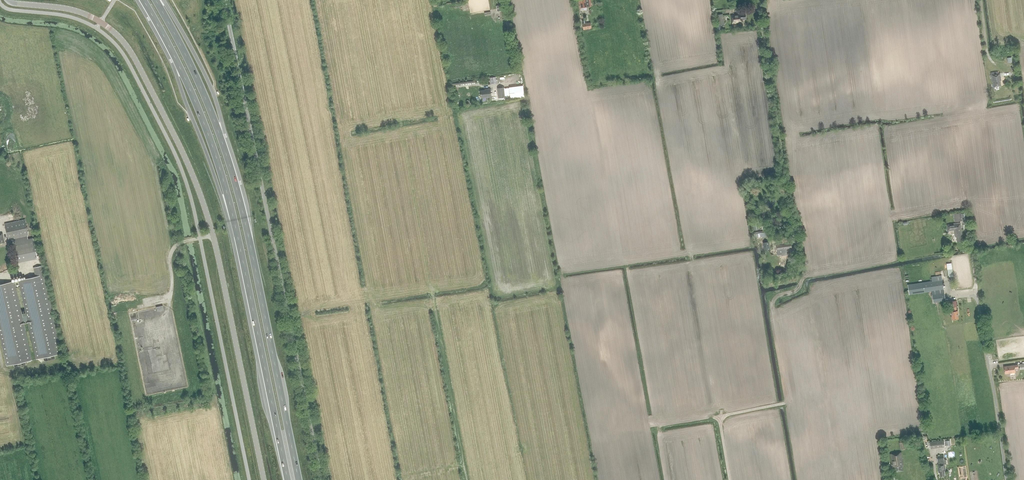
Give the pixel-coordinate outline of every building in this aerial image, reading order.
[(742,19),(746,19),(745,14),(742,15),(742,14),(731,15),(732,23),(743,22),(742,19)] [(993,87),(1001,86),(1000,81),(1001,80),(1000,73),(991,74),(992,82),(993,82),(993,87)] [(522,86),(509,88),(510,97),(524,95),(523,86),(522,86)] [(492,98),(491,89),(485,89),(485,90),(480,90),(481,98),(482,98),(482,101),(488,101),(488,98),(492,98)] [(969,223),(967,212),(960,214),(960,213),(953,214),(955,222),(961,221),(961,225),(969,223)] [(28,236),(25,219),(5,224),(8,240),(12,239),(27,236),(28,236)] [(956,237),(957,242),(961,242),(961,240),(962,240),(960,223),(953,224),(946,225),(947,231),(954,230),(955,237),(956,237)] [(28,240),(27,236),(12,239),(17,262),(37,258),(33,239),(28,240)] [(771,250),(769,241),(762,243),(764,251),(771,250)] [(786,248),(792,247),(791,244),(790,244),(789,243),(786,243),(776,244),(777,251),(787,249),(786,248)] [(61,353),(42,266),(34,268),(36,277),(19,280),(36,359),(43,357),(44,361),(55,358),(54,355),(61,353)] [(941,275),(935,276),(931,276),(932,281),(915,283),(915,281),(907,282),(909,294),(931,291),(933,303),(945,301),(941,275)] [(14,282),(0,285),(0,336),(7,366),(14,364),(14,367),(25,365),(24,362),(31,360),(14,282)] [(952,320),(959,319),(958,310),(957,311),(956,306),(957,306),(956,300),(950,301),(951,307),(952,307),(953,311),(951,311),(952,317),(951,317),(951,319),(952,319),(952,320)] [(1018,368),(1018,365),(1005,367),(1006,374),(1015,372),(1015,369),(1018,368)] [(902,465),(903,464),(901,452),(890,453),(892,463),(891,463),(891,466),(893,466),(894,472),(902,470),(902,465)] [(944,459),(944,455),(939,456),(939,455),(938,455),(938,456),(937,456),(937,460),(938,460),(938,464),(939,472),(940,474),(944,474),(944,468),(945,468),(945,464),(947,464),(946,459),(944,459)]
